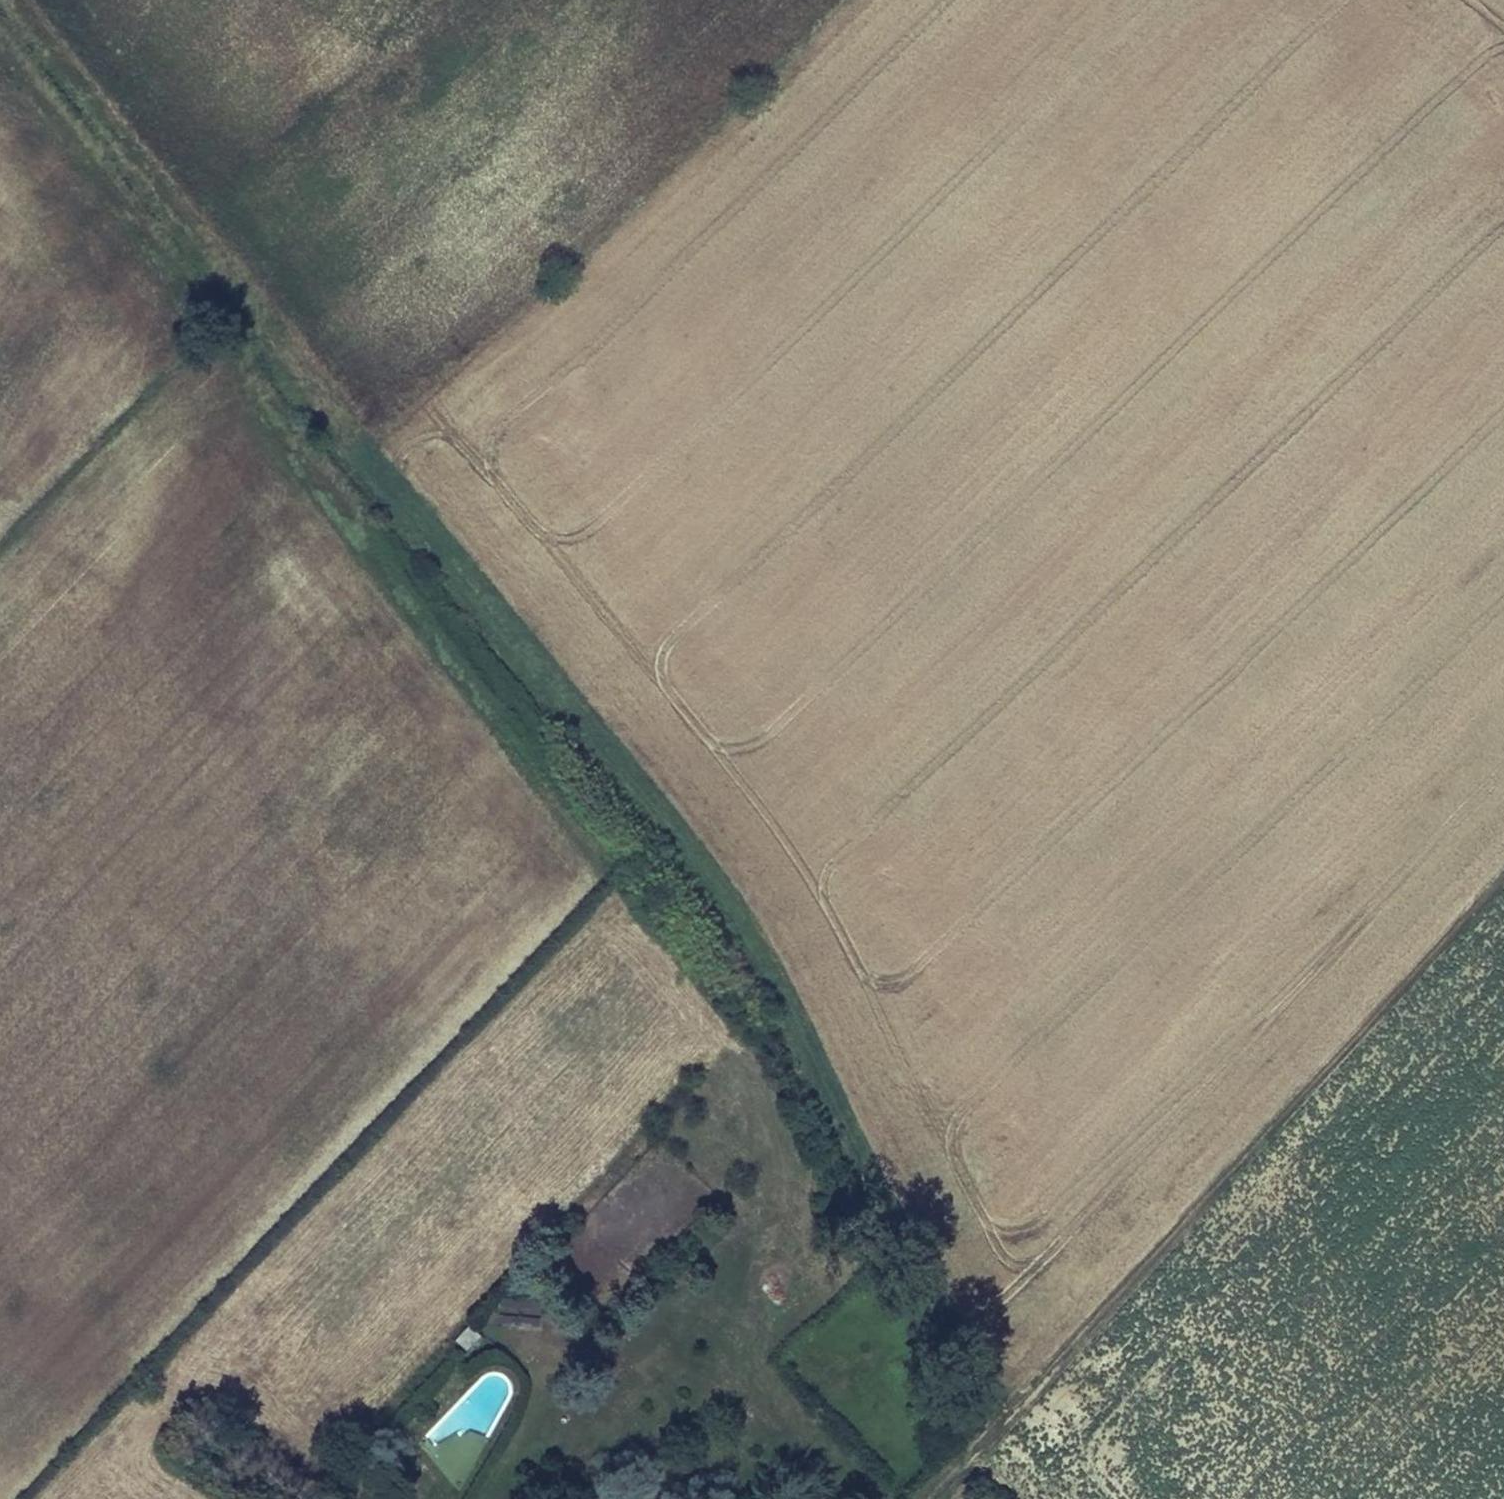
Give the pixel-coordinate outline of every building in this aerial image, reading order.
[(499,1297),(498,1323),(533,1325),(535,1299),(499,1297)] [(482,1334),(471,1324),(456,1338),(468,1348),(482,1334)]
